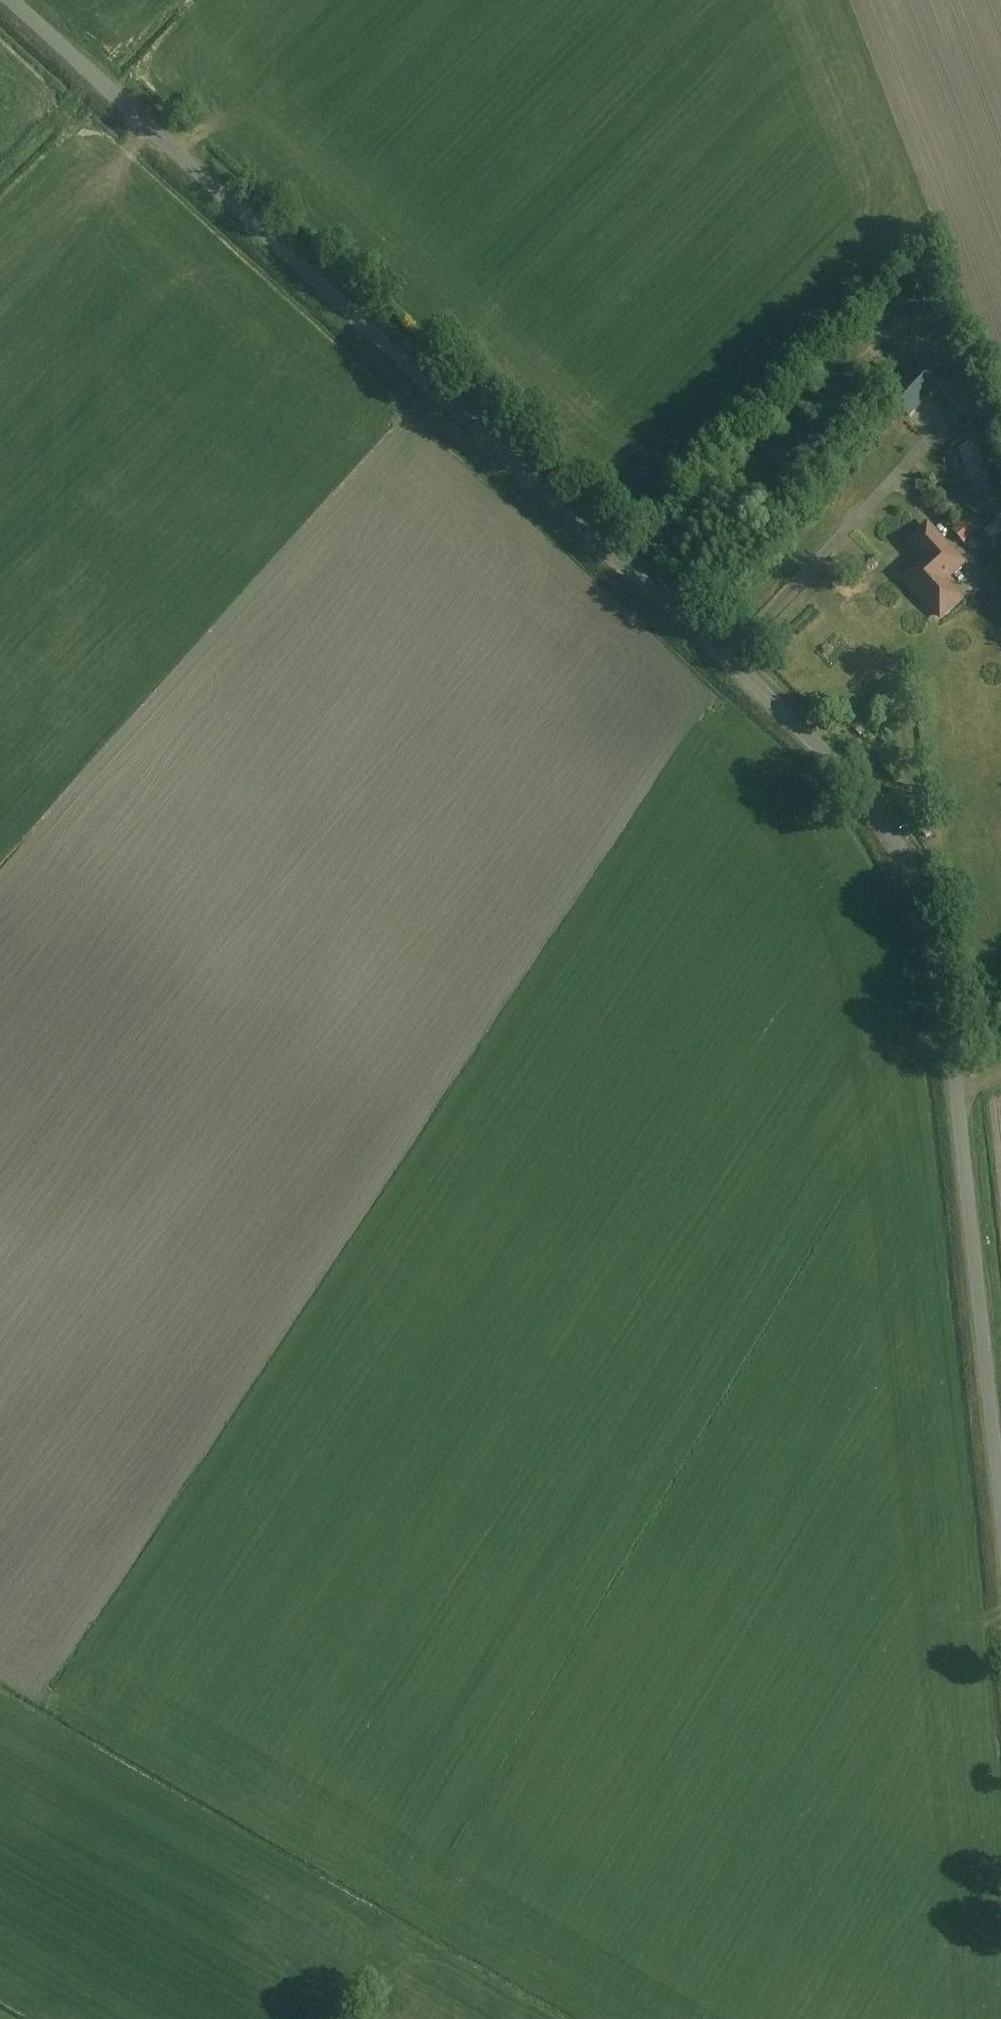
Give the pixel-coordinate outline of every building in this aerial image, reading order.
[(905,316),(927,297),(919,289),(898,307),(905,316)] [(878,386),(911,348),(895,334),(861,372),(878,386)] [(946,381),(925,362),(890,400),(910,419),(946,381)] [(969,458),(977,483),(986,480),(978,455),(969,458)] [(989,530),(997,539),(1000,535),(1000,520),(989,530)] [(971,521),(958,533),(969,545),(983,533),(971,521)] [(965,565),(928,524),(906,545),(922,563),(903,580),(941,621),(963,600),(946,582),(965,565)]
